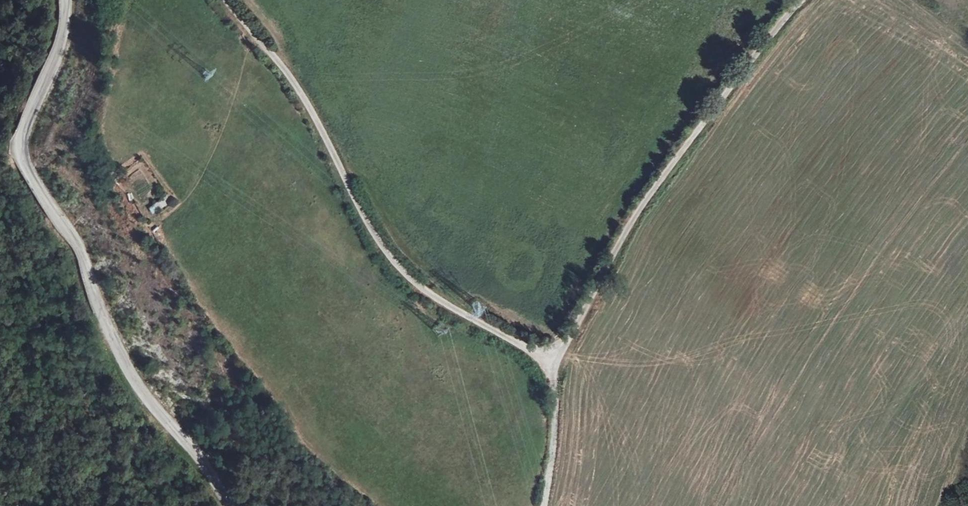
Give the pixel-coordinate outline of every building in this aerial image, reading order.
[(142,173),(130,181),(139,196),(151,188),(142,173)] [(147,207),(151,215),(170,204),(166,197),(147,207)]
